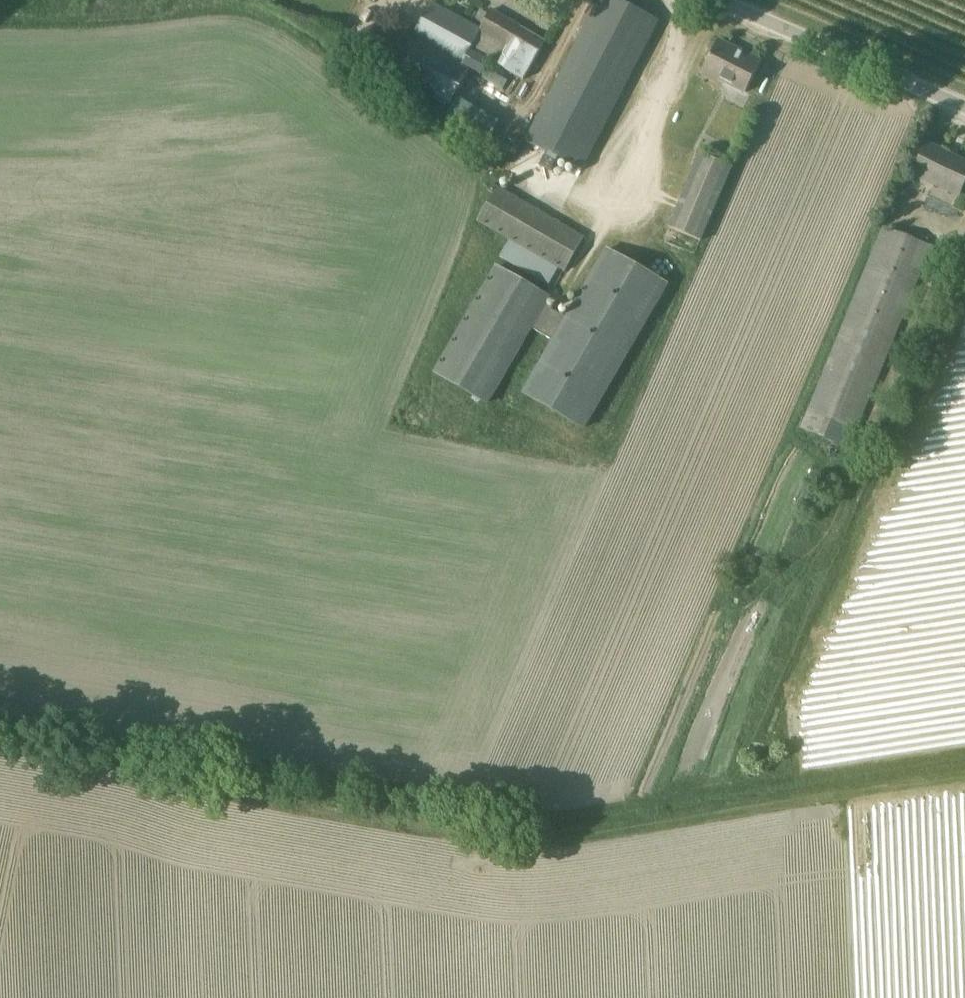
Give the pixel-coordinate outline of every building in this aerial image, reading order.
[(626,8),(611,0),(599,0),(525,140),(581,170),(657,24),(626,8)] [(469,47),(478,30),(433,5),(414,38),(470,70),(479,75),(489,59),(469,47)] [(469,47),(489,59),(524,79),(546,41),(490,9),(478,30),(469,47)] [(470,70),(414,38),(393,74),(449,106),(470,70)] [(718,40),(703,70),(746,92),(762,62),(718,40)] [(913,174),(959,196),(964,182),(964,162),(928,144),(913,174)] [(732,167),(701,153),(670,227),(701,241),(732,167)] [(585,238),(492,185),(473,219),(510,240),(558,267),(566,272),(585,238)] [(932,246),(884,227),(809,412),(857,431),(932,246)] [(548,285),(558,267),(510,240),(500,258),(548,285)] [(523,391),(584,427),(667,285),(606,249),(566,318),(545,305),(549,299),(495,267),(434,370),(488,402),(532,328),(552,340),(523,391)]
